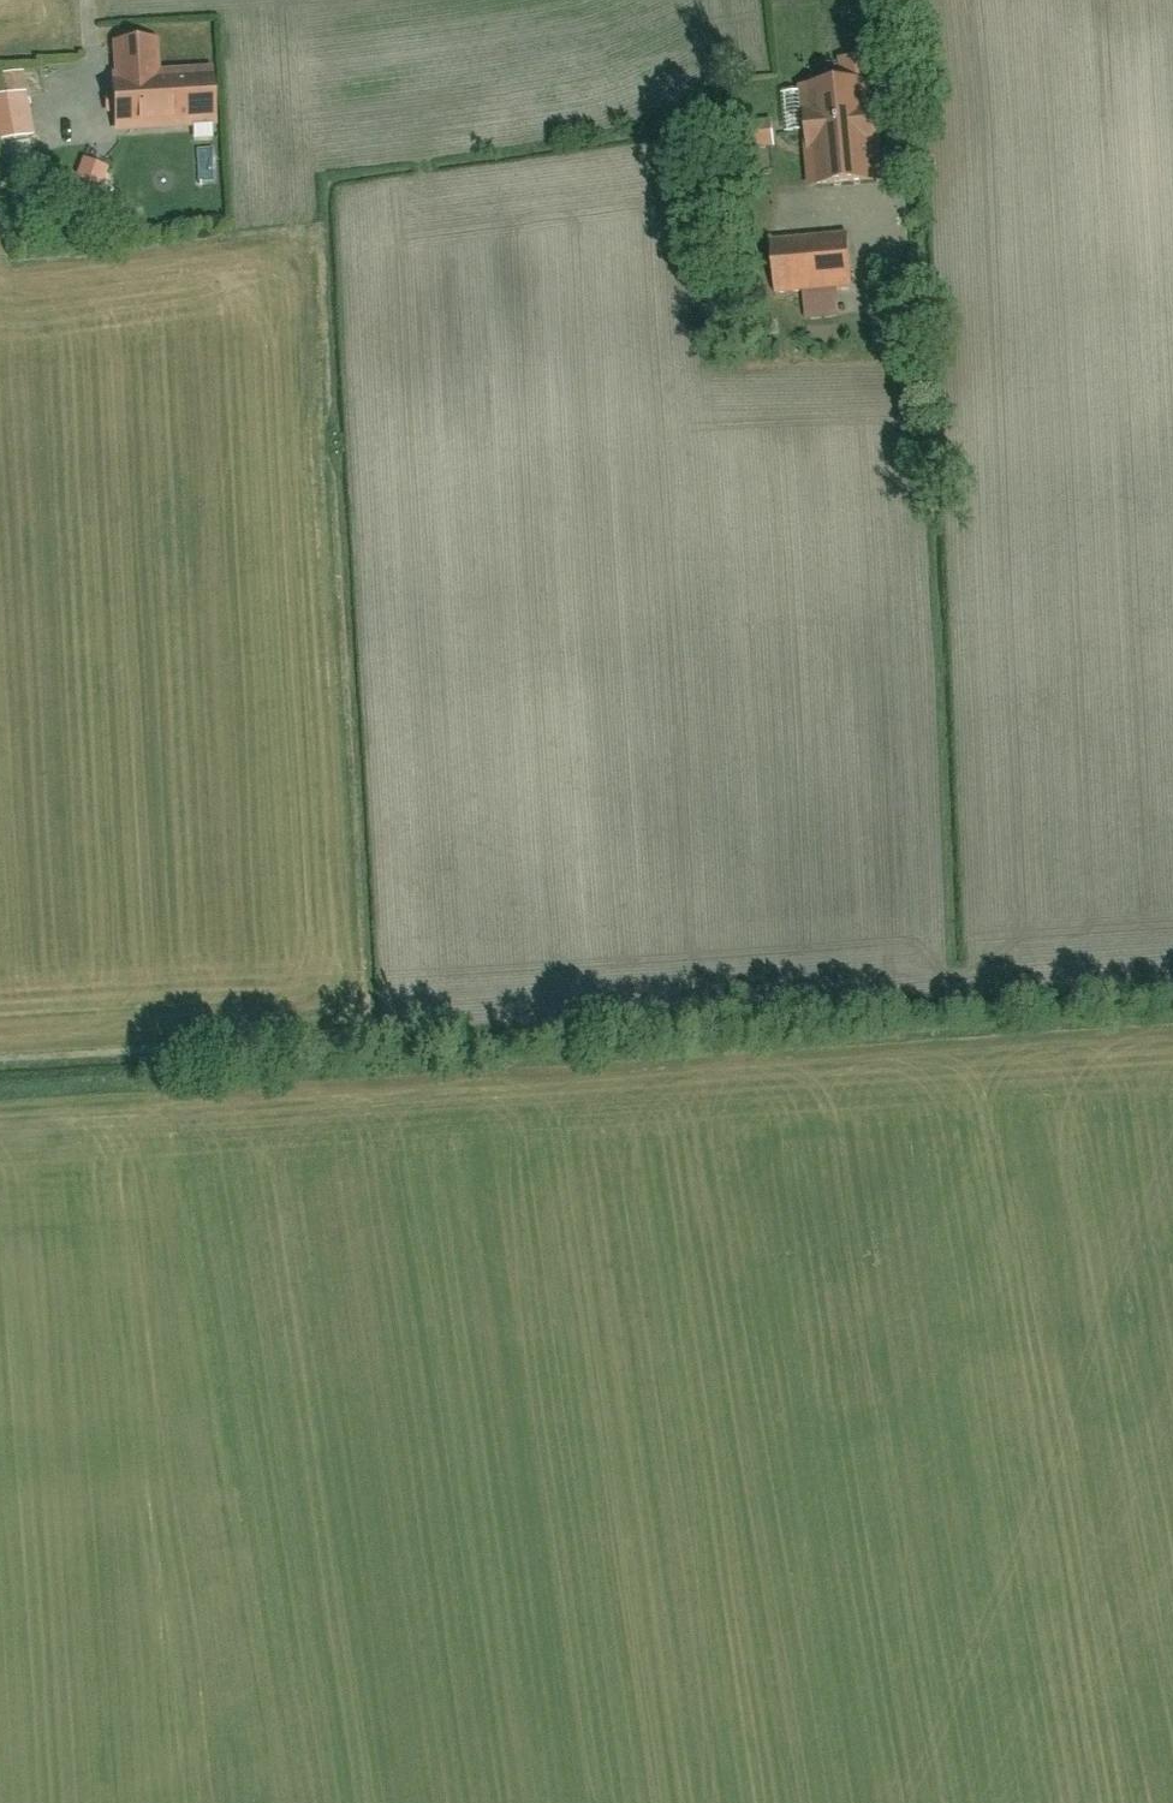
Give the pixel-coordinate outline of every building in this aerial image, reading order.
[(109,127),(213,124),(212,77),(148,79),(147,44),(106,45),(109,127)] [(26,170),(24,146),(36,145),(31,80),(4,82),(5,103),(0,103),(0,172),(26,170)] [(815,188),(879,182),(869,88),(805,94),(815,188)] [(74,168),(56,213),(83,223),(101,179),(74,168)] [(789,336),(843,335),(841,243),(761,244),(762,303),(788,302),(789,336)]
